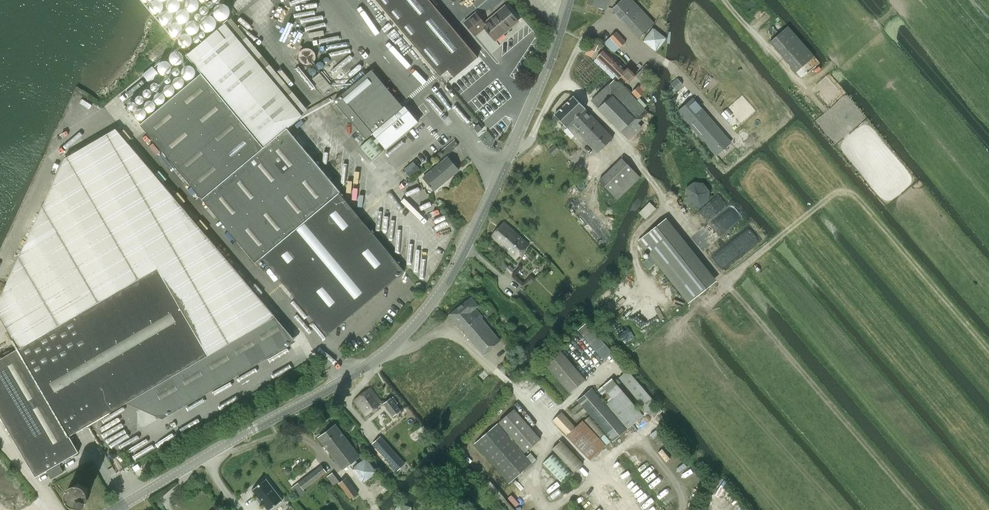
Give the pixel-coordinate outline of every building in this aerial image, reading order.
[(448,70),(454,77),(478,57),(430,0),(376,0),(440,76),(448,70)] [(587,3),(606,9),(608,0),(588,0),(587,3)] [(632,0),(621,0),(612,9),(639,37),(654,23),(632,0)] [(474,33),(483,26),(495,40),(518,21),(505,5),(485,23),(476,12),(464,22),(474,33)] [(225,23),(187,54),(202,72),(264,147),(287,128),(303,115),(225,23)] [(796,72),(814,56),(788,26),(770,42),(796,72)] [(625,42),(616,32),(605,41),(614,51),(619,47),(625,42)] [(597,46),(589,43),(587,48),(595,52),(597,46)] [(596,58),(607,68),(615,60),(604,50),(596,58)] [(615,60),(607,68),(618,78),(621,75),(628,83),(635,75),(627,68),(625,70),(615,60)] [(366,138),(372,133),(385,148),(417,121),(412,115),(411,117),(407,112),(409,111),(405,106),(403,108),(371,70),(341,95),(334,101),(366,138)] [(202,72),(140,124),(256,262),(262,257),(327,335),(404,270),(287,128),(264,147),(202,72)] [(467,77),(457,85),(463,92),(465,90),(468,94),(463,98),(471,108),(475,104),(473,102),(492,85),(483,74),(472,83),(467,77)] [(613,80),(591,101),(627,139),(641,126),(637,122),(648,112),(622,85),(613,80)] [(632,92),(638,99),(644,93),(638,86),(632,92)] [(598,152),(613,138),(585,109),(585,108),(574,96),(554,115),(564,124),(560,127),(563,130),(566,127),(581,142),(585,138),(598,152)] [(693,98),(678,111),(717,156),(732,143),(693,98)] [(482,129),(478,124),(474,128),(478,132),(482,129)] [(0,359),(0,416),(36,477),(78,452),(69,436),(129,403),(163,418),(296,341),(275,316),(116,129),(66,160),(0,301),(0,317),(13,340),(12,341),(17,350),(0,359)] [(372,136),(360,147),(371,160),(383,150),(384,149),(378,143),(375,139),(372,136)] [(455,140),(445,148),(449,153),(459,145),(455,140)] [(434,191),(458,170),(447,157),(423,177),(429,185),(428,186),(430,188),(431,187),(434,191)] [(598,181),(616,199),(639,177),(621,158),(598,181)] [(416,165),(406,173),(410,178),(420,170),(420,169),(416,164),(416,165)] [(684,198),(691,206),(701,207),(709,201),(710,191),(704,183),(694,181),(686,188),(684,198)] [(529,245),(504,222),(491,236),(516,259),(529,245)] [(660,222),(638,240),(688,303),(711,285),(660,222)] [(500,341),(481,318),(482,317),(475,309),(474,310),(473,309),(478,306),(471,297),(448,315),(483,354),(500,341)] [(612,353),(587,323),(578,330),(604,360),(612,353)] [(585,380),(559,350),(544,363),(570,393),(585,380)] [(612,378),(598,389),(608,402),(606,404),(628,428),(643,415),(648,411),(656,404),(627,370),(619,377),(642,404),(637,408),(612,378)] [(526,373),(515,382),(524,392),(535,382),(526,373)] [(366,415),(379,405),(385,406),(393,416),(401,410),(391,397),(386,401),(380,400),(370,387),(354,399),(366,415)] [(613,441),(625,430),(627,429),(592,388),(577,400),(579,403),(572,409),(574,413),(582,406),(613,441)] [(540,439),(514,409),(499,422),(526,452),(540,439)] [(562,412),(553,420),(584,453),(590,448),(596,454),(606,446),(583,421),(576,427),(562,412)] [(385,430),(373,413),(367,418),(375,428),(372,430),(377,436),(385,430)] [(497,424),(475,443),(509,483),(536,460),(530,453),(526,457),(497,424)] [(319,437),(341,466),(343,468),(359,456),(335,425),(319,437)] [(660,427),(650,434),(653,438),(663,431),(660,427)] [(574,471),(583,464),(561,440),(553,448),(574,471)] [(388,444),(380,452),(397,471),(405,463),(388,444)] [(543,463),(561,482),(572,472),(554,452),(543,463)] [(377,472),(366,457),(351,468),(362,483),(377,472)] [(59,464),(47,471),(51,478),(64,471),(59,464)] [(321,465),(299,482),(291,488),(299,497),(306,492),(304,489),(326,472),(321,465)] [(350,499),(358,493),(345,476),(339,481),(333,473),(328,477),(334,485),(337,482),(350,499)] [(252,489),(267,509),(269,509),(283,499),(266,478),(252,489)] [(79,504),(81,503),(87,500),(88,500),(89,499),(88,498),(88,489),(89,489),(88,488),(87,488),(79,483),(79,482),(78,483),(78,484),(70,488),(69,487),(68,489),(69,489),(69,498),(68,499),(69,500),(69,499),(77,504),(77,505),(79,505),(79,504)]
